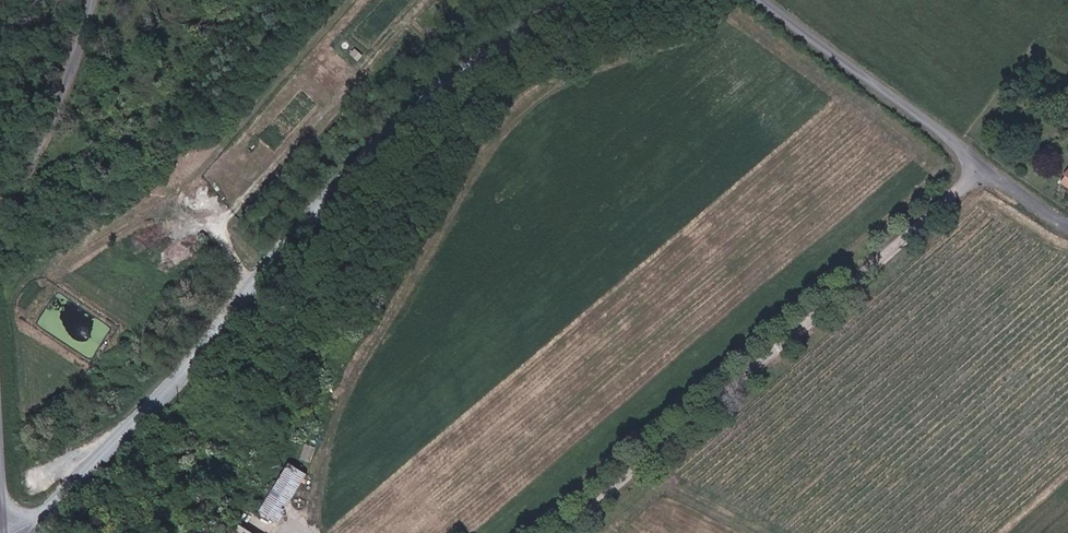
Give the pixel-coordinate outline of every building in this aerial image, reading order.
[(266,511),(283,522),(313,472),(295,462),(266,511)]
